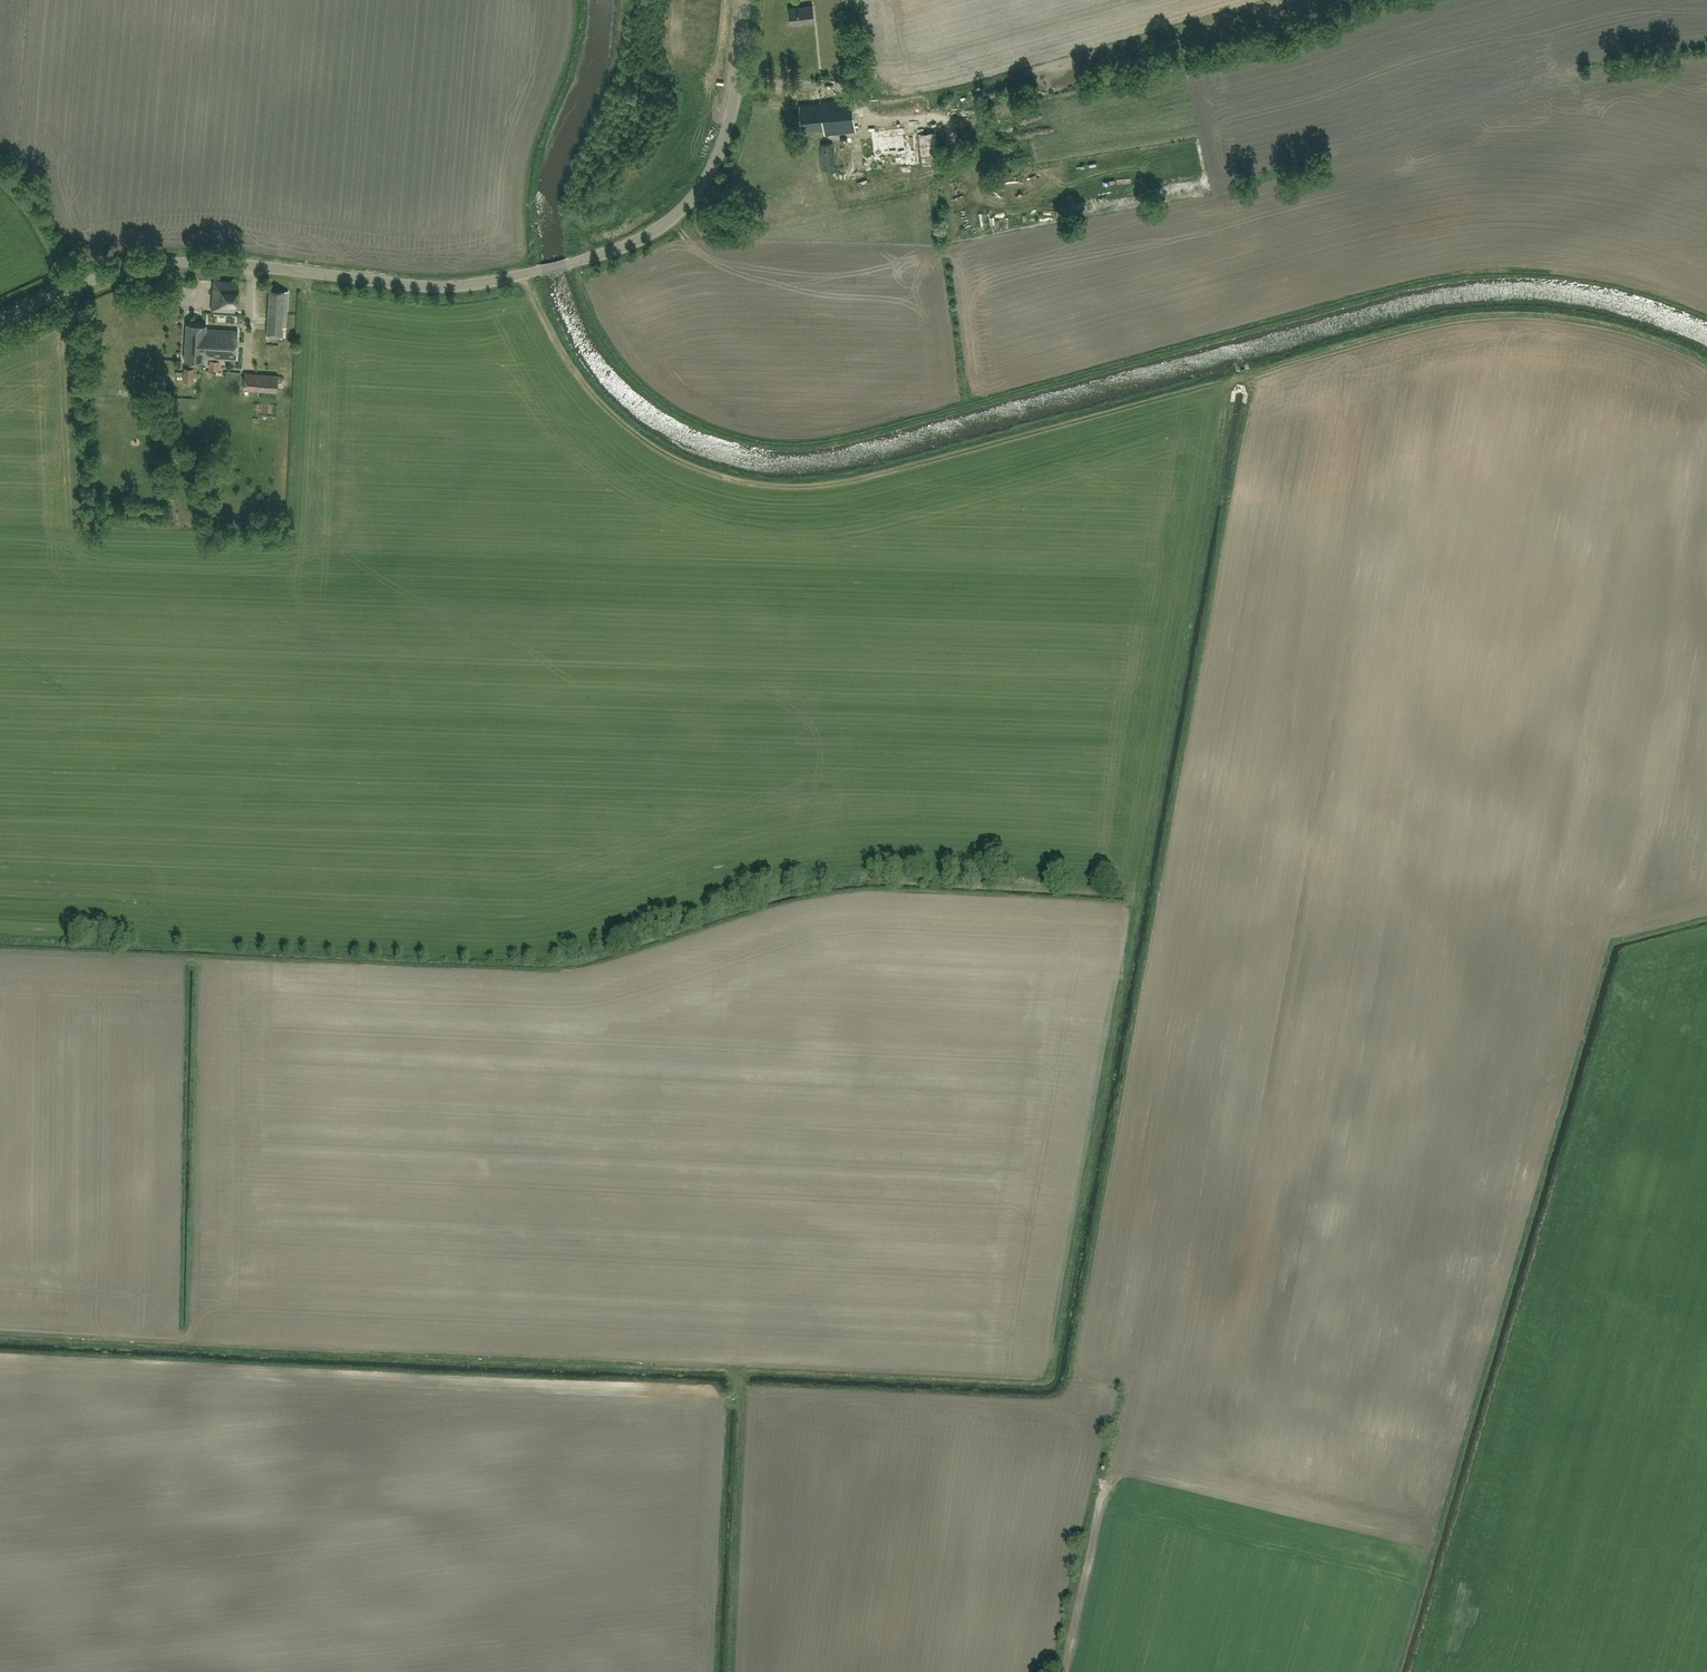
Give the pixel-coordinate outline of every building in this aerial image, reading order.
[(792,24),(815,22),(813,5),(790,7),(792,24)] [(825,135),(855,132),(852,98),(820,101),(820,103),(800,105),(802,132),(824,130),(825,135)] [(922,165),(940,162),(936,131),(918,133),(922,165)] [(862,140),(866,167),(912,161),(910,143),(884,147),(883,137),(862,140)] [(848,165),(854,163),(851,155),(845,157),(848,165)] [(234,311),(236,281),(213,280),(212,310),(234,311)] [(290,307),(291,284),(269,283),(267,337),(281,338),(281,335),(282,335),(283,307),(290,307)] [(237,330),(238,312),(217,311),(216,329),(206,328),(206,324),(186,323),(184,361),(203,362),(204,356),(235,359),(237,330)] [(276,392),(277,375),(245,372),(243,389),(276,392)]
